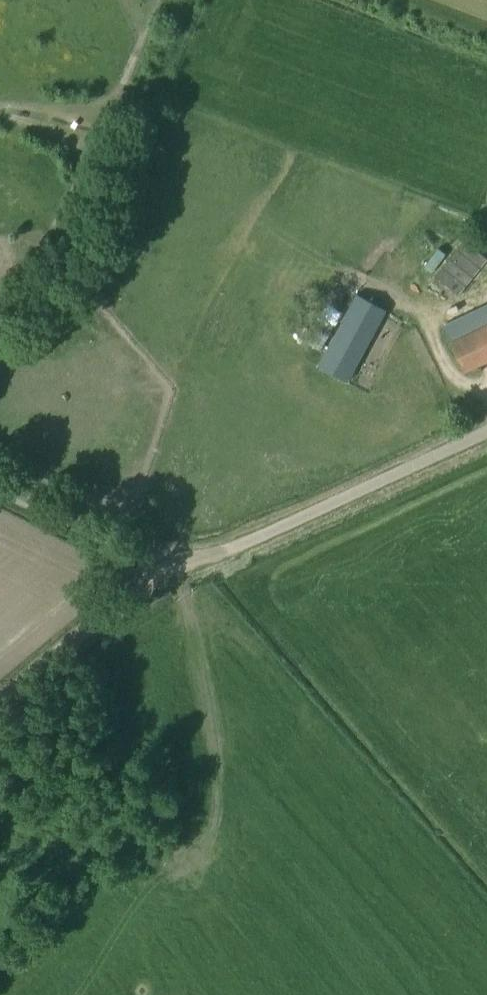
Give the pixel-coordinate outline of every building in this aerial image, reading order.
[(460,295),(486,262),(486,255),(468,240),(438,277),(460,295)] [(342,378),(380,307),(358,296),(320,366),(342,378)] [(442,325),(464,371),(486,360),(486,304),(442,325)]
